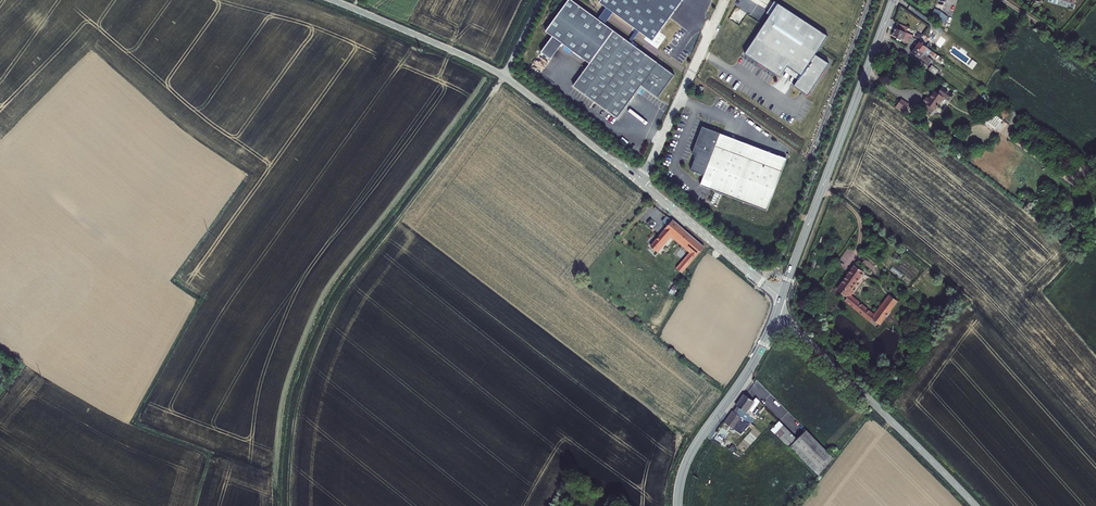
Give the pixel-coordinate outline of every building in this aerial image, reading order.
[(571,0),(569,0),(546,32),(555,38),(562,44),(590,64),(573,86),(618,118),(642,85),(658,98),(675,75),(571,0)] [(599,3),(653,41),(684,0),(601,0),(599,3)] [(944,24),(947,17),(941,12),(945,1),(944,0),(938,0),(931,15),(937,19),(944,24)] [(767,14),(770,17),(778,4),(775,2),(767,14)] [(828,37),(778,4),(770,17),(745,55),(780,78),(788,67),(801,76),(794,87),(806,95),(810,94),(829,64),(816,56),(828,37)] [(905,43),(907,44),(908,43),(914,35),(906,32),(903,31),(905,27),(897,24),(893,36),(906,41),(905,43)] [(543,54),(551,59),(562,44),(555,38),(543,54)] [(930,53),(935,57),(936,54),(919,42),(915,48),(927,57),(930,53)] [(929,64),(932,60),(927,57),(915,48),(911,53),(925,63),(926,62),(929,64)] [(928,69),(935,75),(938,71),(931,66),(928,69)] [(953,95),(942,87),(938,93),(934,91),(928,100),(925,98),(923,102),(928,105),(934,110),(944,97),(949,101),(953,95)] [(902,99),(896,107),(903,113),(909,105),(902,99)] [(934,110),(928,105),(925,109),(932,113),(934,110)] [(994,130),(996,127),(999,130),(1005,123),(995,114),(987,123),(994,130)] [(699,185),(766,211),(781,172),(754,162),(759,149),(702,127),(692,154),(696,155),(690,171),(703,176),(699,185)] [(786,160),(759,149),(754,162),(781,172),(786,160)] [(657,223),(645,213),(627,233),(628,235),(639,244),(643,239),(657,223)] [(665,226),(670,220),(664,215),(659,221),(665,226)] [(702,245),(670,219),(670,220),(665,226),(650,244),(656,250),(670,233),(688,249),(673,266),(680,272),(686,265),(702,245)] [(639,244),(628,235),(625,238),(635,248),(639,244)] [(851,289),(863,272),(854,266),(838,290),(848,297),(845,301),(870,322),(873,319),(880,325),(896,302),(889,297),(874,316),(849,295),(853,290),(851,289)] [(672,294),(677,286),(674,284),(669,292),(672,294)] [(733,410),(749,422),(750,421),(756,414),(751,410),(759,400),(755,395),(753,399),(744,393),(736,404),(737,405),(733,410)] [(733,410),(732,409),(723,420),(740,432),(749,422),(733,410)] [(816,476),(831,458),(804,429),(797,439),(778,420),(770,429),(816,476)]
